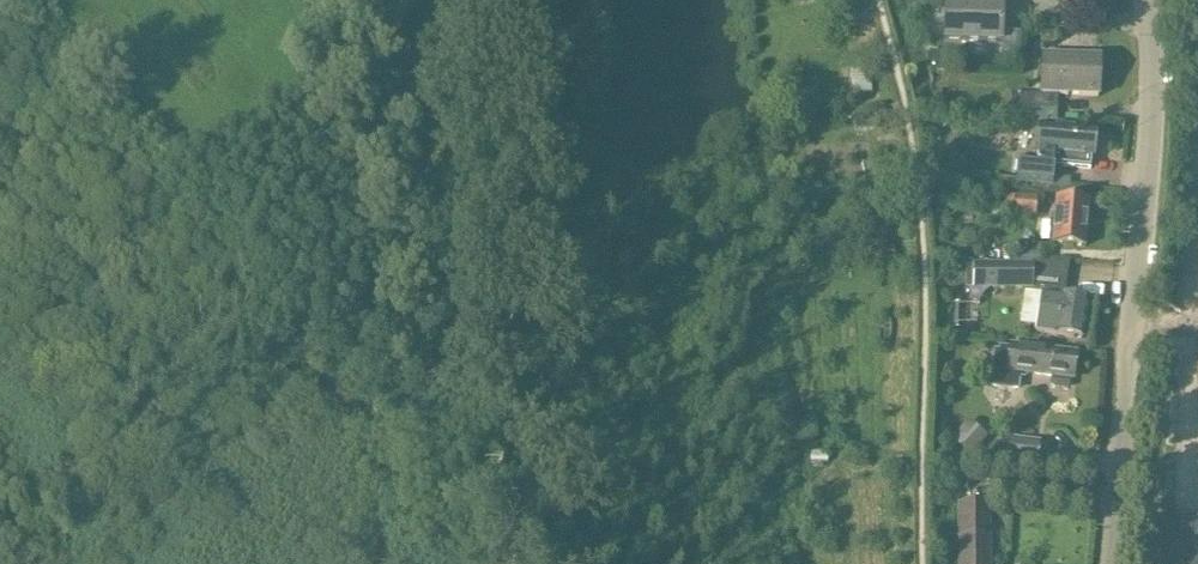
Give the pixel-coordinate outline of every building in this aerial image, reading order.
[(948,1),(946,39),(1002,41),(1004,3),(965,1),(965,0),(930,0),(948,1)] [(1057,96),(1099,97),(1101,58),(1044,56),(1043,95),(1011,94),(1011,120),(1057,122),(1057,96)] [(1019,179),(1018,183),(1022,183),(1038,184),(1052,185),(1053,165),(1092,168),(1092,157),(1094,157),(1096,132),(1041,128),(1039,156),(1038,155),(1037,165),(1020,164),(1019,179)] [(1022,183),(1018,183),(1019,179),(1000,178),(1000,188),(1022,189),(1038,189),(1038,184),(1022,183)] [(1072,189),(1072,180),(1062,180),(1062,189),(1072,189)] [(1037,218),(1038,197),(1004,196),(1002,216),(1037,218)] [(1053,243),(1086,246),(1090,201),(1057,198),(1053,243)] [(1015,249),(1015,262),(1041,262),(1041,249),(1015,249)] [(1041,263),(1041,262),(1015,262),(974,261),(973,289),(1032,290),(1033,263),(1041,263)] [(1037,331),(1055,334),(1055,335),(1084,339),(1089,302),(1066,299),(1067,290),(1043,286),(1037,331)] [(993,350),(989,386),(995,387),(1014,390),(1018,390),(1021,373),(1052,376),(1051,385),(1053,387),(1064,389),(1068,386),(1069,379),(1074,379),(1077,353),(1011,345),(1010,351),(993,350)] [(988,438),(968,421),(952,440),(972,457),(988,438)] [(1041,439),(1001,436),(1000,460),(1007,460),(1006,471),(1031,472),(1031,464),(1039,464),(1041,439)] [(811,452),(811,463),(830,463),(830,453),(811,452)] [(1163,516),(1162,563),(1197,563),(1197,518),(1163,516)] [(957,563),(989,563),(989,533),(957,533),(957,563)]
